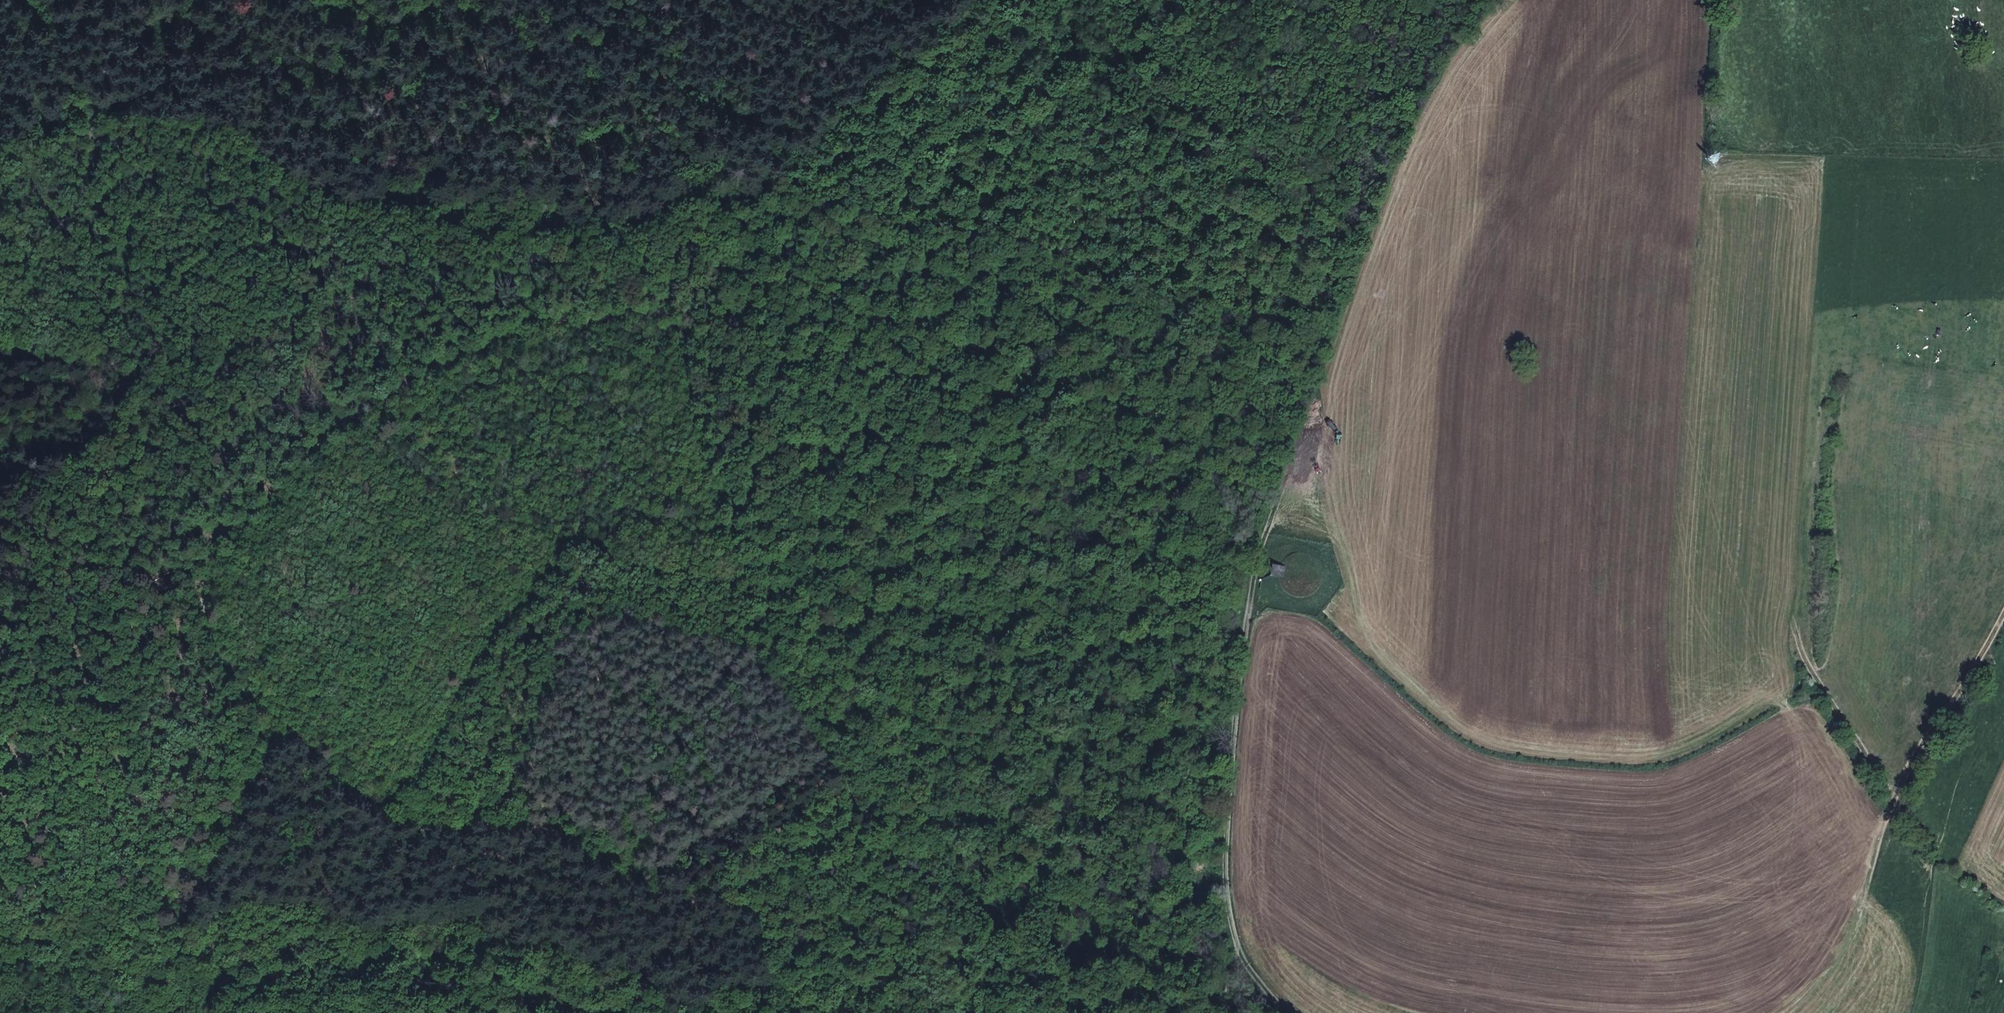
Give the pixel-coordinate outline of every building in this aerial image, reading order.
[(1283,578),(1284,567),(1280,566),(1272,565),(1270,575),(1278,577),(1283,578)]
